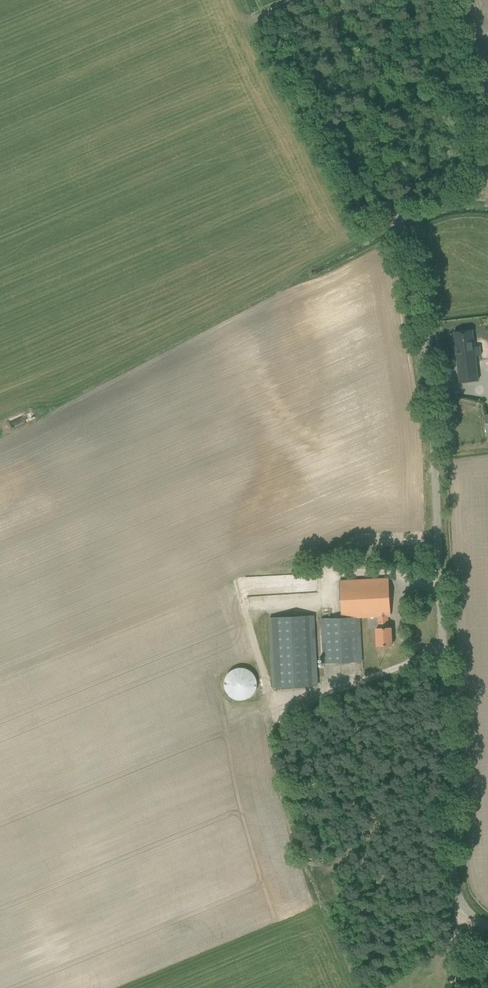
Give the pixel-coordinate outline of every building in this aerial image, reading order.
[(481,346),(473,347),(472,330),(454,332),(459,383),(477,381),(475,356),(482,356),(481,346)] [(321,619),(323,664),(362,662),(360,617),(378,616),(379,628),(376,628),(377,646),(392,645),(391,645),(391,636),(391,635),(391,628),(388,628),(387,616),(390,616),(388,579),(339,581),(341,617),(321,619)] [(317,686),(314,623),(318,623),(318,615),(269,618),(273,689),(317,686)] [(257,684),(257,680),(256,678),(255,676),(254,674),(252,672),(250,670),(246,668),(242,668),(238,668),(234,669),(231,671),(228,673),(226,676),(225,680),(224,684),(225,689),(227,693),(229,696),(232,698),(235,700),(240,701),(243,701),(248,699),(252,697),(255,693),(257,689),(257,684)]
